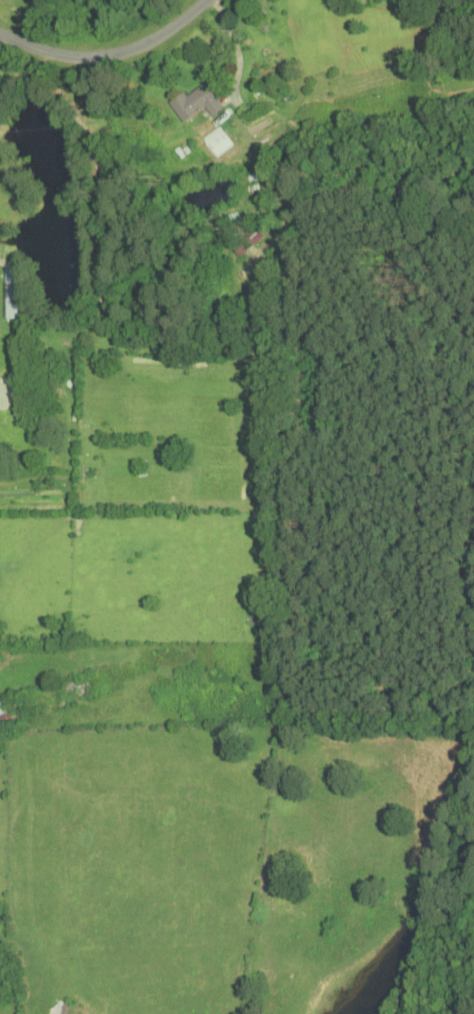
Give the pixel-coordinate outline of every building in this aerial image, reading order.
[(184,94),(170,102),(182,123),(206,109),(211,117),(223,110),(207,83),(186,96),(184,94)] [(233,145),(219,128),(203,140),(217,158),(233,145)] [(98,681),(81,686),(78,674),(60,679),(63,695),(6,710),(4,701),(0,702),(0,727),(102,700),(98,681)]
